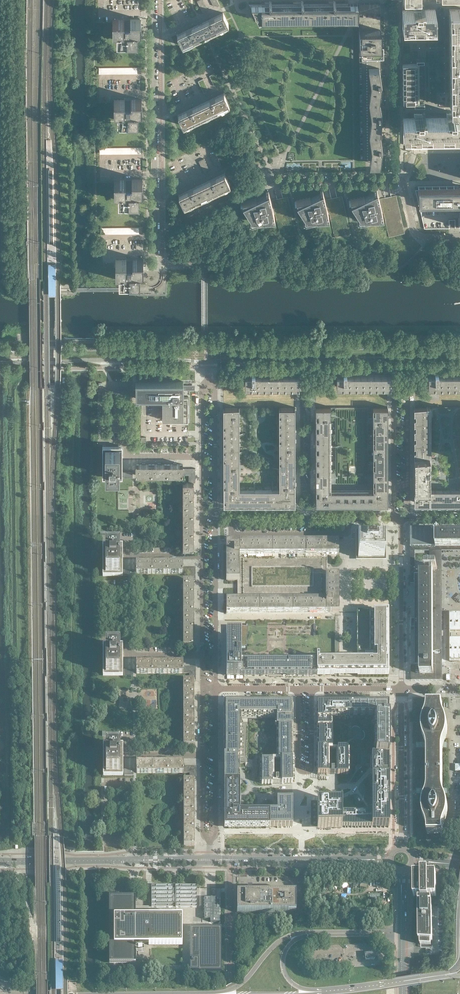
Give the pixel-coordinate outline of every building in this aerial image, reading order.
[(284,20),(284,4),(271,4),(271,1),(269,1),(269,4),(265,4),(249,4),(252,10),(253,10),(255,13),(256,16),(255,17),(256,19),(255,20),(256,22),(259,21),(259,20),(284,20)] [(316,20),(316,3),(303,3),(303,1),(301,1),(301,3),(297,3),(284,4),(284,20),(316,20)] [(358,18),(357,4),(352,4),(348,4),(348,3),(335,3),(335,1),(333,1),(333,3),(329,3),(316,3),(316,20),(348,19),(348,18),(353,18),(358,18)] [(382,159),(381,39),(380,2),(359,2),(359,4),(358,4),(359,12),(358,12),(360,159),(371,159),(371,164),(380,164),(380,159),(382,159)] [(413,9),(402,9),(402,25),(403,25),(403,23),(408,23),(408,25),(408,23),(413,23),(413,25),(424,25),(424,23),(429,23),(429,25),(430,25),(430,23),(435,23),(435,25),(435,9),(424,9),(424,7),(421,7),(421,5),(413,5),(413,9)] [(449,9),(449,41),(459,41),(459,9),(449,9)] [(206,34),(228,24),(223,12),(201,23),(177,34),(182,46),(206,34)] [(141,30),(141,25),(141,19),(130,19),(130,21),(129,21),(125,21),(124,21),(124,19),(112,19),(112,30),(117,30),(117,40),(127,40),(138,40),(138,30),(141,30)] [(449,41),(450,74),(459,74),(459,41),(449,41)] [(417,63),(416,63),(402,63),(403,102),(417,102),(417,63)] [(450,74),(450,107),(459,107),(459,74),(450,74)] [(183,126),(229,104),(224,92),(178,114),(183,126)] [(142,110),(142,105),(142,99),(131,99),(131,101),(130,101),(126,101),(125,101),(125,99),(114,99),(114,110),(117,110),(117,120),(128,120),(138,120),(138,110),(142,110)] [(458,116),(458,115),(454,115),(454,112),(447,112),(447,116),(446,116),(425,117),(425,115),(422,115),(422,113),(414,113),(414,117),(404,117),(403,117),(403,133),(459,132),(459,116),(458,116)] [(184,206),(229,184),(230,184),(225,172),(178,194),(184,206)] [(143,190),(142,185),(142,179),(132,179),(132,181),(131,181),(127,181),(126,181),(126,179),(114,179),(114,190),(118,190),(118,200),(128,200),(139,200),(139,190),(143,190)] [(459,185),(459,187),(455,188),(455,185),(418,186),(418,187),(415,187),(420,208),(454,208),(454,207),(459,207),(459,185)] [(329,216),(326,206),(326,205),(325,205),(324,203),(326,203),(323,191),(320,193),(310,197),(296,200),(298,203),(305,215),(305,217),(305,220),(318,217),(325,216),(328,216),(329,216)] [(383,216),(380,204),(379,205),(378,202),(380,202),(377,191),(374,192),(364,197),(364,196),(350,199),(359,214),(359,220),(372,217),(372,216),(379,216),(383,216)] [(275,217),(272,205),(271,206),(270,204),(272,204),(269,192),(266,194),(265,194),(256,198),(256,197),(242,200),(244,204),(251,215),(251,221),(264,218),(264,217),(271,217),(274,217),(275,217)] [(405,233),(396,195),(389,197),(380,199),(389,237),(405,233)] [(296,235),(288,196),(281,198),(272,200),(280,238),(296,235)] [(351,234),(342,196),(334,197),(326,199),(335,238),(351,234)] [(126,259),(115,259),(115,270),(119,270),(119,280),(129,280),(140,280),(140,270),(143,270),(143,259),(132,259),(132,261),(131,261),(127,261),(126,261),(126,259)] [(390,386),(390,375),(346,375),(346,371),(343,371),(343,375),(336,375),(337,386),(390,386)] [(438,375),(438,371),(434,371),(434,375),(428,375),(428,386),(459,386),(459,375),(438,375)] [(299,386),(299,376),(255,376),(255,372),(252,372),(252,376),(245,376),(245,387),(299,386)] [(188,414),(188,406),(188,396),(183,396),(183,389),(188,389),(188,385),(183,385),(183,381),(136,381),(136,383),(135,383),(135,393),(136,393),(136,397),(135,397),(135,398),(139,398),(139,397),(140,397),(142,397),(162,397),(162,419),(183,419),(183,423),(188,423),(188,419),(188,414)] [(439,488),(439,489),(429,489),(429,406),(414,406),(414,503),(459,503),(459,488),(439,488)] [(357,504),(387,504),(387,407),(371,407),(372,490),(342,489),(342,490),(332,490),(332,407),(316,407),(317,504),(357,504)] [(264,505),(294,504),(294,408),(278,408),(279,490),(249,490),(249,491),(239,491),(239,408),(223,408),(223,505),(264,505)] [(122,471),(122,446),(102,446),(102,477),(122,477),(122,475),(123,475),(123,477),(126,477),(126,471),(123,471),(122,471)] [(151,475),(151,464),(145,464),(145,463),(142,463),(142,464),(136,464),(136,475),(151,475)] [(167,475),(167,464),(161,464),(161,463),(158,463),(158,464),(151,464),(151,475),(167,475)] [(183,475),(183,468),(183,464),(176,464),(176,463),(173,463),(173,464),(167,464),(167,475),(183,475)] [(193,496),(193,489),(194,489),(194,486),(193,486),(193,482),(189,482),(183,482),(183,496),(193,496)] [(194,506),(194,503),(193,503),(193,496),(183,496),(183,513),(193,513),(193,506),(194,506)] [(194,523),(194,521),(194,520),(193,513),(183,513),(183,530),(194,530),(194,523)] [(436,547),(436,529),(411,529),(411,547),(436,547)] [(436,529),(436,547),(459,547),(459,529),(436,529)] [(194,540),(194,538),(194,537),(194,530),(183,530),(183,548),(194,547),(194,540)] [(384,559),(384,532),(358,533),(358,559),(384,559)] [(337,601),(337,576),(329,576),(329,575),(327,575),(327,573),(327,569),(327,555),(339,555),(339,544),(334,544),(330,544),(326,544),(324,544),(308,544),(306,544),(297,544),(295,544),(267,544),(265,544),(228,544),(226,544),(226,552),(227,552),(227,581),(236,581),(238,581),(238,584),(243,584),(243,588),(238,588),(238,601),(238,602),(226,602),(226,613),(324,613),(330,613),(330,614),(337,614),(337,613),(337,606),(339,606),(339,601),(337,601)] [(123,571),(122,545),(103,545),(103,577),(123,577),(123,574),(124,574),(124,577),(127,577),(127,570),(124,570),(124,571),(123,571)] [(183,574),(183,567),(183,563),(176,563),(176,562),(173,562),(173,563),(167,563),(167,574),(183,574)] [(152,574),(152,564),(145,564),(145,563),(142,563),(142,564),(136,564),(136,574),(152,574)] [(167,574),(167,563),(161,563),(158,563),(158,564),(152,564),(152,574),(167,574)] [(432,674),(432,575),(415,575),(415,621),(415,629),(415,675),(432,674)] [(194,595),(194,588),(194,586),(194,582),(189,582),(183,582),(183,595),(194,595)] [(194,605),(194,603),(194,595),(183,595),(183,613),(194,612),(194,605)] [(194,622),(194,620),(194,612),(183,613),(183,630),(194,630),(194,622)] [(388,677),(388,623),(388,612),(357,613),(357,662),(335,662),(335,657),(317,658),(317,662),(317,675),(317,677),(357,677),(388,677)] [(226,675),(315,675),(315,641),(246,641),(246,647),(240,647),(240,627),(226,627),(226,675)] [(459,627),(454,627),(454,632),(451,632),(451,636),(459,636),(459,627)] [(194,639),(194,637),(194,630),(183,630),(183,647),(194,647),(194,639)] [(451,636),(450,636),(450,659),(451,659),(451,662),(459,662),(459,636),(451,636)] [(123,671),(123,645),(103,645),(103,676),(123,676),(123,674),(124,674),(124,671),(123,671)] [(152,674),(152,663),(146,663),(146,662),(143,662),(143,663),(136,663),(136,674),(152,674)] [(167,674),(167,663),(161,663),(161,662),(158,662),(158,663),(152,663),(152,674),(167,674)] [(183,674),(183,667),(183,663),(177,663),(177,662),(174,662),(174,663),(167,663),(167,674),(183,674)] [(194,695),(194,688),(194,685),(194,681),(189,681),(183,681),(183,695),(194,695)] [(194,705),(194,702),(194,695),(183,695),(183,712),(194,712),(194,705)] [(444,785),(444,767),(444,752),(444,750),(444,747),(445,742),(446,739),(447,737),(448,732),(448,727),(448,722),(447,717),(445,714),(445,713),(444,708),(443,703),(443,702),(428,702),(428,708),(427,713),(426,714),(425,718),(423,722),(423,727),(423,733),(425,738),(427,742),(428,747),(428,750),(428,752),(428,783),(428,786),(428,788),(427,793),(426,795),(425,798),(424,803),(423,808),(424,813),(425,817),(425,818),(426,820),(427,823),(428,828),(428,833),(444,833),(444,832),(444,828),(445,823),(446,820),(447,818),(448,813),(449,808),(448,803),(447,798),(446,795),(445,793),(444,788),(444,785)] [(292,715),(292,712),(293,712),(293,708),(292,708),(292,704),(276,704),(224,704),(224,757),(224,763),(224,777),(224,782),(225,782),(240,782),(240,781),(240,763),(245,763),(249,763),(249,760),(246,757),(247,720),(249,717),(276,717),(277,722),(277,723),(277,727),(278,727),(278,730),(278,735),(278,741),(278,745),(278,751),(278,756),(278,759),(291,759),(291,755),(291,753),(291,752),(291,749),(291,748),(291,745),(291,744),(291,742),(291,738),(291,737),(291,734),(291,733),(291,731),(291,727),(292,727),(293,727),(293,723),(292,723),(292,719),(293,719),(293,715),(292,715)] [(349,704),(317,704),(317,728),(319,728),(319,747),(317,747),(317,774),(328,774),(328,772),(331,772),(331,774),(334,774),(334,772),(337,772),(337,774),(338,774),(348,774),(348,747),(337,747),(332,747),(332,727),(330,727),(330,724),(330,721),(330,716),(349,716),(349,704)] [(388,704),(349,704),(349,716),(349,719),(350,719),(352,719),(372,719),(372,721),(372,723),(373,753),(373,757),(388,757),(388,704)] [(194,722),(194,719),(194,712),(183,712),(183,729),(194,729),(194,722)] [(194,739),(194,736),(194,729),(183,729),(183,746),(194,746),(194,739)] [(123,770),(123,744),(103,744),(103,776),(123,776),(123,773),(124,773),(124,770),(123,770)] [(373,757),(371,757),(371,787),(371,805),(371,809),(371,810),(341,811),(341,803),(317,803),(317,828),(341,828),(341,826),(388,826),(388,819),(386,819),(386,784),(383,784),(383,778),(388,778),(388,757),(373,757)] [(292,765),(292,759),(291,759),(278,759),(274,759),(272,759),(262,759),(262,760),(262,784),(272,784),(282,784),(284,784),(291,784),(292,784),(292,765)] [(183,773),(183,766),(183,762),(177,762),(177,761),(174,761),(174,762),(168,762),(168,773),(183,773)] [(152,773),(152,762),(146,763),(146,762),(143,762),(143,763),(136,763),(136,773),(152,773)] [(168,773),(168,762),(161,762),(158,762),(152,762),(152,773),(168,773)] [(194,794),(194,787),(195,787),(195,784),(194,784),(194,781),(190,781),(184,781),(184,794),(194,794)] [(270,828),(270,827),(270,813),(268,813),(258,813),(257,813),(255,813),(243,813),(242,813),(240,813),(240,799),(240,797),(240,784),(240,782),(225,782),(224,782),(224,815),(224,828),(270,828)] [(195,804),(195,802),(194,802),(194,794),(184,794),(184,812),(194,811),(194,804),(195,804)] [(293,819),(293,818),(293,801),(277,801),(277,803),(277,812),(274,812),(272,812),(270,812),(270,813),(270,827),(270,828),(277,828),(278,828),(281,828),(282,828),(293,828),(293,825),(293,824),(293,819)] [(195,821),(195,819),(194,819),(194,811),(184,812),(184,829),(194,829),(194,821),(195,821)] [(195,838),(195,836),(194,836),(194,829),(184,829),(184,846),(194,846),(194,838),(195,838)] [(435,897),(435,877),(427,877),(427,876),(425,876),(423,876),(423,877),(415,877),(415,897),(422,897),(429,897),(435,897)] [(152,886),(152,906),(172,906),(172,905),(176,905),(176,906),(196,906),(196,888),(196,886),(176,886),(176,887),(176,888),(174,888),(172,888),(172,887),(172,886),(152,886)] [(296,913),(296,894),(293,894),(250,894),(241,894),(237,894),(237,913),(241,913),(241,915),(249,915),(249,913),(296,913)] [(432,940),(432,907),(430,907),(429,904),(432,904),(432,900),(429,900),(429,897),(422,897),(422,900),(419,900),(419,904),(421,904),(421,907),(418,907),(419,940),(420,940),(420,946),(431,946),(431,940),(432,940)] [(182,945),(182,928),(182,917),(148,917),(133,917),(133,907),(136,907),(136,898),(109,898),(109,906),(109,939),(109,944),(106,944),(106,951),(102,951),(100,951),(100,966),(103,966),(109,966),(109,959),(109,964),(136,964),(136,946),(151,945),(182,945)] [(221,939),(221,927),(209,928),(193,928),(190,928),(190,932),(190,972),(221,972),(221,963),(221,943),(221,939)]
